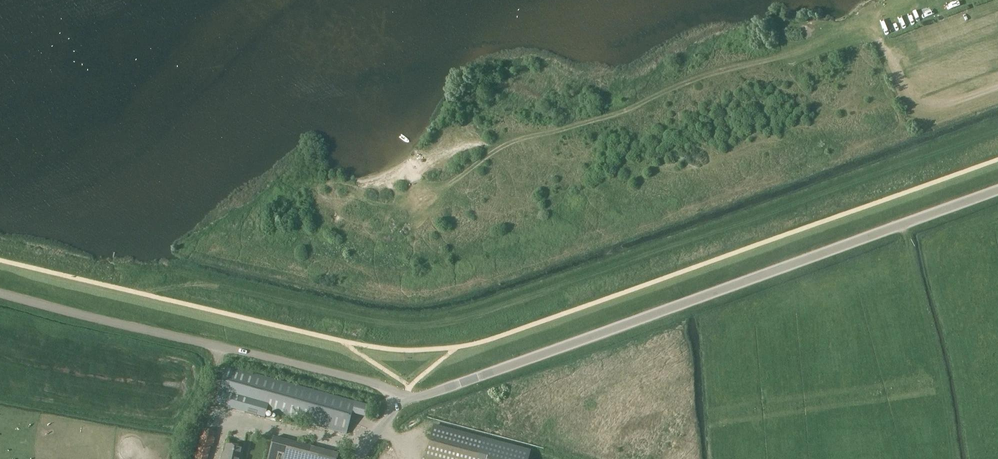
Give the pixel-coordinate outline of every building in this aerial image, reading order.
[(346,434),(355,402),(320,392),(226,366),(215,404),(265,418),(267,412),(346,434)] [(433,425),(425,458),(527,458),(530,449),(433,425)] [(214,438),(202,434),(195,458),(207,458),(214,438)] [(337,454),(274,437),(267,458),(335,458),(337,454)] [(225,444),(222,458),(242,458),(241,458),(243,449),(225,444)]
